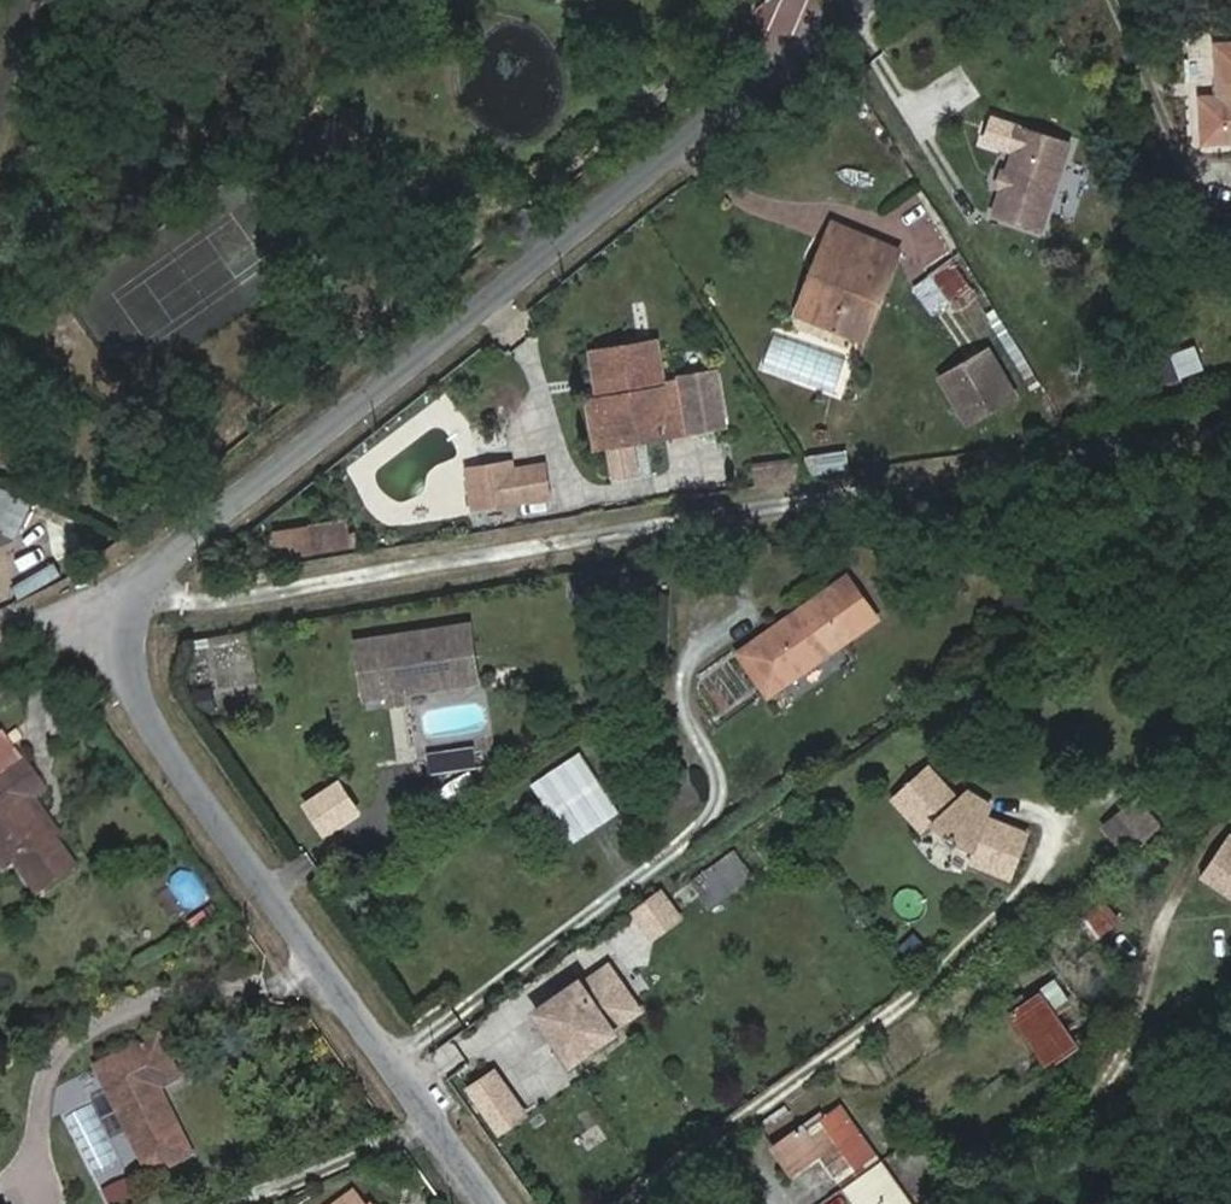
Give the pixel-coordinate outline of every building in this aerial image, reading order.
[(1219,91),(1223,136),(1230,135),(1230,89),(1219,91)] [(306,136),(319,150),(350,123),(337,108),(306,136)] [(1019,122),(991,217),(1048,234),(1076,139),(1019,122)] [(875,237),(880,220),(843,208),(837,225),(875,237)] [(837,256),(821,301),(875,318),(905,229),(880,220),(875,237),(837,225),(828,253),(837,256)] [(811,298),(821,301),(837,256),(828,253),(811,298)] [(911,286),(937,321),(977,291),(951,256),(911,286)] [(664,339),(658,340),(665,386),(672,385),(664,339)] [(658,340),(617,348),(628,398),(616,399),(617,401),(624,439),(651,434),(651,427),(679,422),(681,429),(706,425),(732,420),(724,375),(672,385),(665,386),(658,340)] [(628,398),(617,348),(607,349),(616,399),(628,398)] [(1009,395),(981,351),(952,369),(946,395),(963,424),(1009,395)] [(946,395),(952,369),(936,379),(946,395)] [(611,441),(624,439),(617,401),(605,402),(611,441)] [(651,434),(681,429),(679,422),(651,427),(651,434)] [(847,448),(806,453),(809,474),(850,469),(847,448)] [(752,461),(754,484),(802,480),(799,456),(752,461)] [(586,488),(580,458),(521,468),(527,498),(586,488)] [(509,470),(521,468),(520,461),(508,463),(509,470)] [(509,470),(508,463),(489,466),(496,504),(527,498),(521,468),(509,470)] [(60,527),(61,524),(13,502),(3,527),(51,548),(57,535),(64,538),(67,531),(60,527)] [(365,510),(329,517),(334,546),(371,540),(365,510)] [(334,546),(329,517),(293,523),(297,552),(334,546)] [(51,548),(3,527),(0,534),(0,545),(44,564),(51,548)] [(854,575),(776,629),(805,669),(882,616),(854,575)] [(367,699),(391,695),(403,693),(480,680),(471,624),(359,642),(367,699)] [(805,669),(776,629),(762,639),(791,679),(805,669)] [(198,710),(216,706),(211,686),(194,690),(198,710)] [(403,693),(391,695),(392,704),(405,702),(403,693)] [(570,740),(521,773),(562,832),(610,800),(570,740)] [(479,751),(444,756),(446,771),(482,766),(479,751)] [(4,867),(15,860),(37,891),(75,863),(52,830),(29,796),(36,792),(43,786),(22,756),(0,772),(0,861),(4,867)] [(919,756),(885,787),(913,818),(924,807),(936,820),(933,824),(949,834),(951,831),(967,836),(962,851),(1001,866),(1018,822),(978,806),(983,794),(955,777),(946,785),(919,756)] [(59,826),(36,792),(29,796),(52,830),(59,826)] [(1134,799),(1118,811),(1139,842),(1157,830),(1134,799)] [(1118,811),(1102,822),(1124,853),(1139,842),(1118,811)] [(1228,833),(1198,879),(1230,901),(1230,835),(1228,833)] [(720,845),(683,871),(694,886),(705,901),(748,869),(739,857),(733,862),(720,845)] [(683,871),(662,886),(673,902),(694,886),(683,871)] [(631,910),(652,942),(684,920),(663,888),(631,910)] [(1104,897),(1075,917),(1096,946),(1125,925),(1104,897)] [(537,1011),(574,1063),(616,1032),(581,983),(537,1011)] [(1053,984),(1037,994),(1065,1034),(1076,1049),(1091,1039),(1053,984)] [(1035,1054),(1065,1034),(1037,994),(1007,1013),(1035,1054)] [(197,1152),(165,1086),(186,1075),(187,1074),(164,1033),(102,1065),(155,1174),(197,1152)] [(1076,1049),(1065,1034),(1035,1054),(1046,1070),(1076,1049)] [(496,1138),(531,1116),(499,1065),(463,1087),(496,1138)] [(93,1186),(118,1177),(91,1102),(65,1111),(93,1186)] [(862,1176),(879,1164),(841,1109),(822,1122),(804,1135),(799,1126),(770,1147),(784,1166),(811,1148),(822,1164),(830,1158),(839,1173),(853,1164),(862,1176)] [(804,1135),(822,1122),(816,1114),(799,1126),(804,1135)] [(879,1164),(862,1176),(866,1181),(851,1191),(859,1203),(907,1203),(879,1164)] [(346,1191),(328,1203),(355,1203),(346,1191)]
